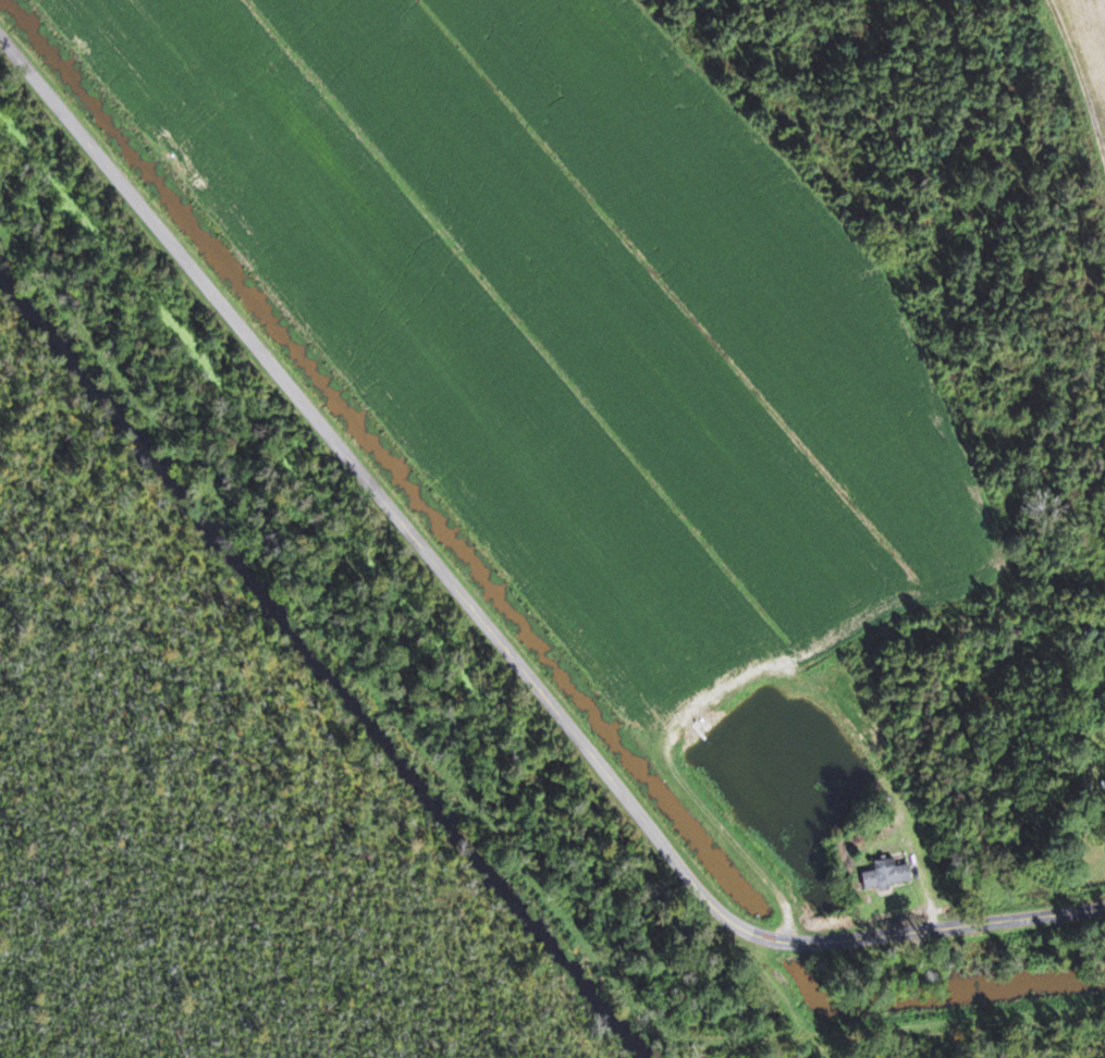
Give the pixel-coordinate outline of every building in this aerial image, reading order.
[(893,864),(892,859),(857,865),(861,889),(908,881),(905,862),(893,864)]
